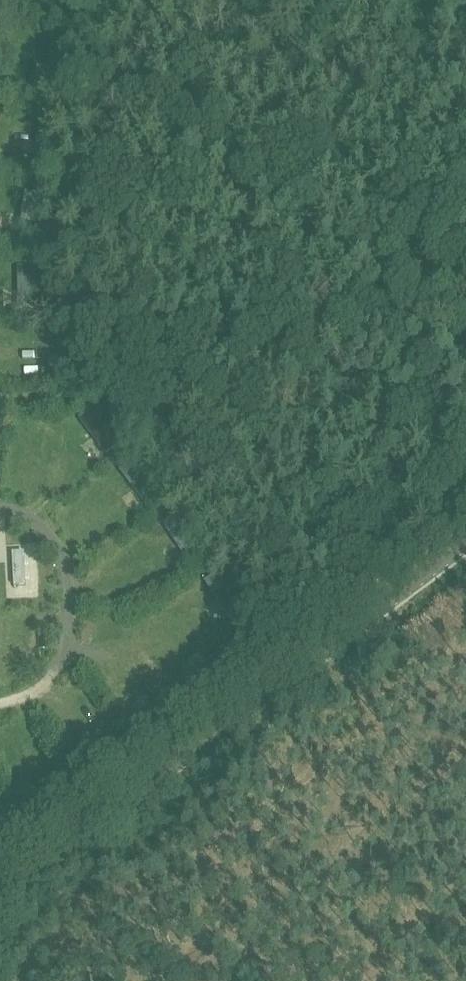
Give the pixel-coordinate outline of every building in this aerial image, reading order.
[(34,265),(17,264),(17,312),(33,312),(34,265)] [(115,444),(89,407),(76,417),(102,453),(115,444)]
